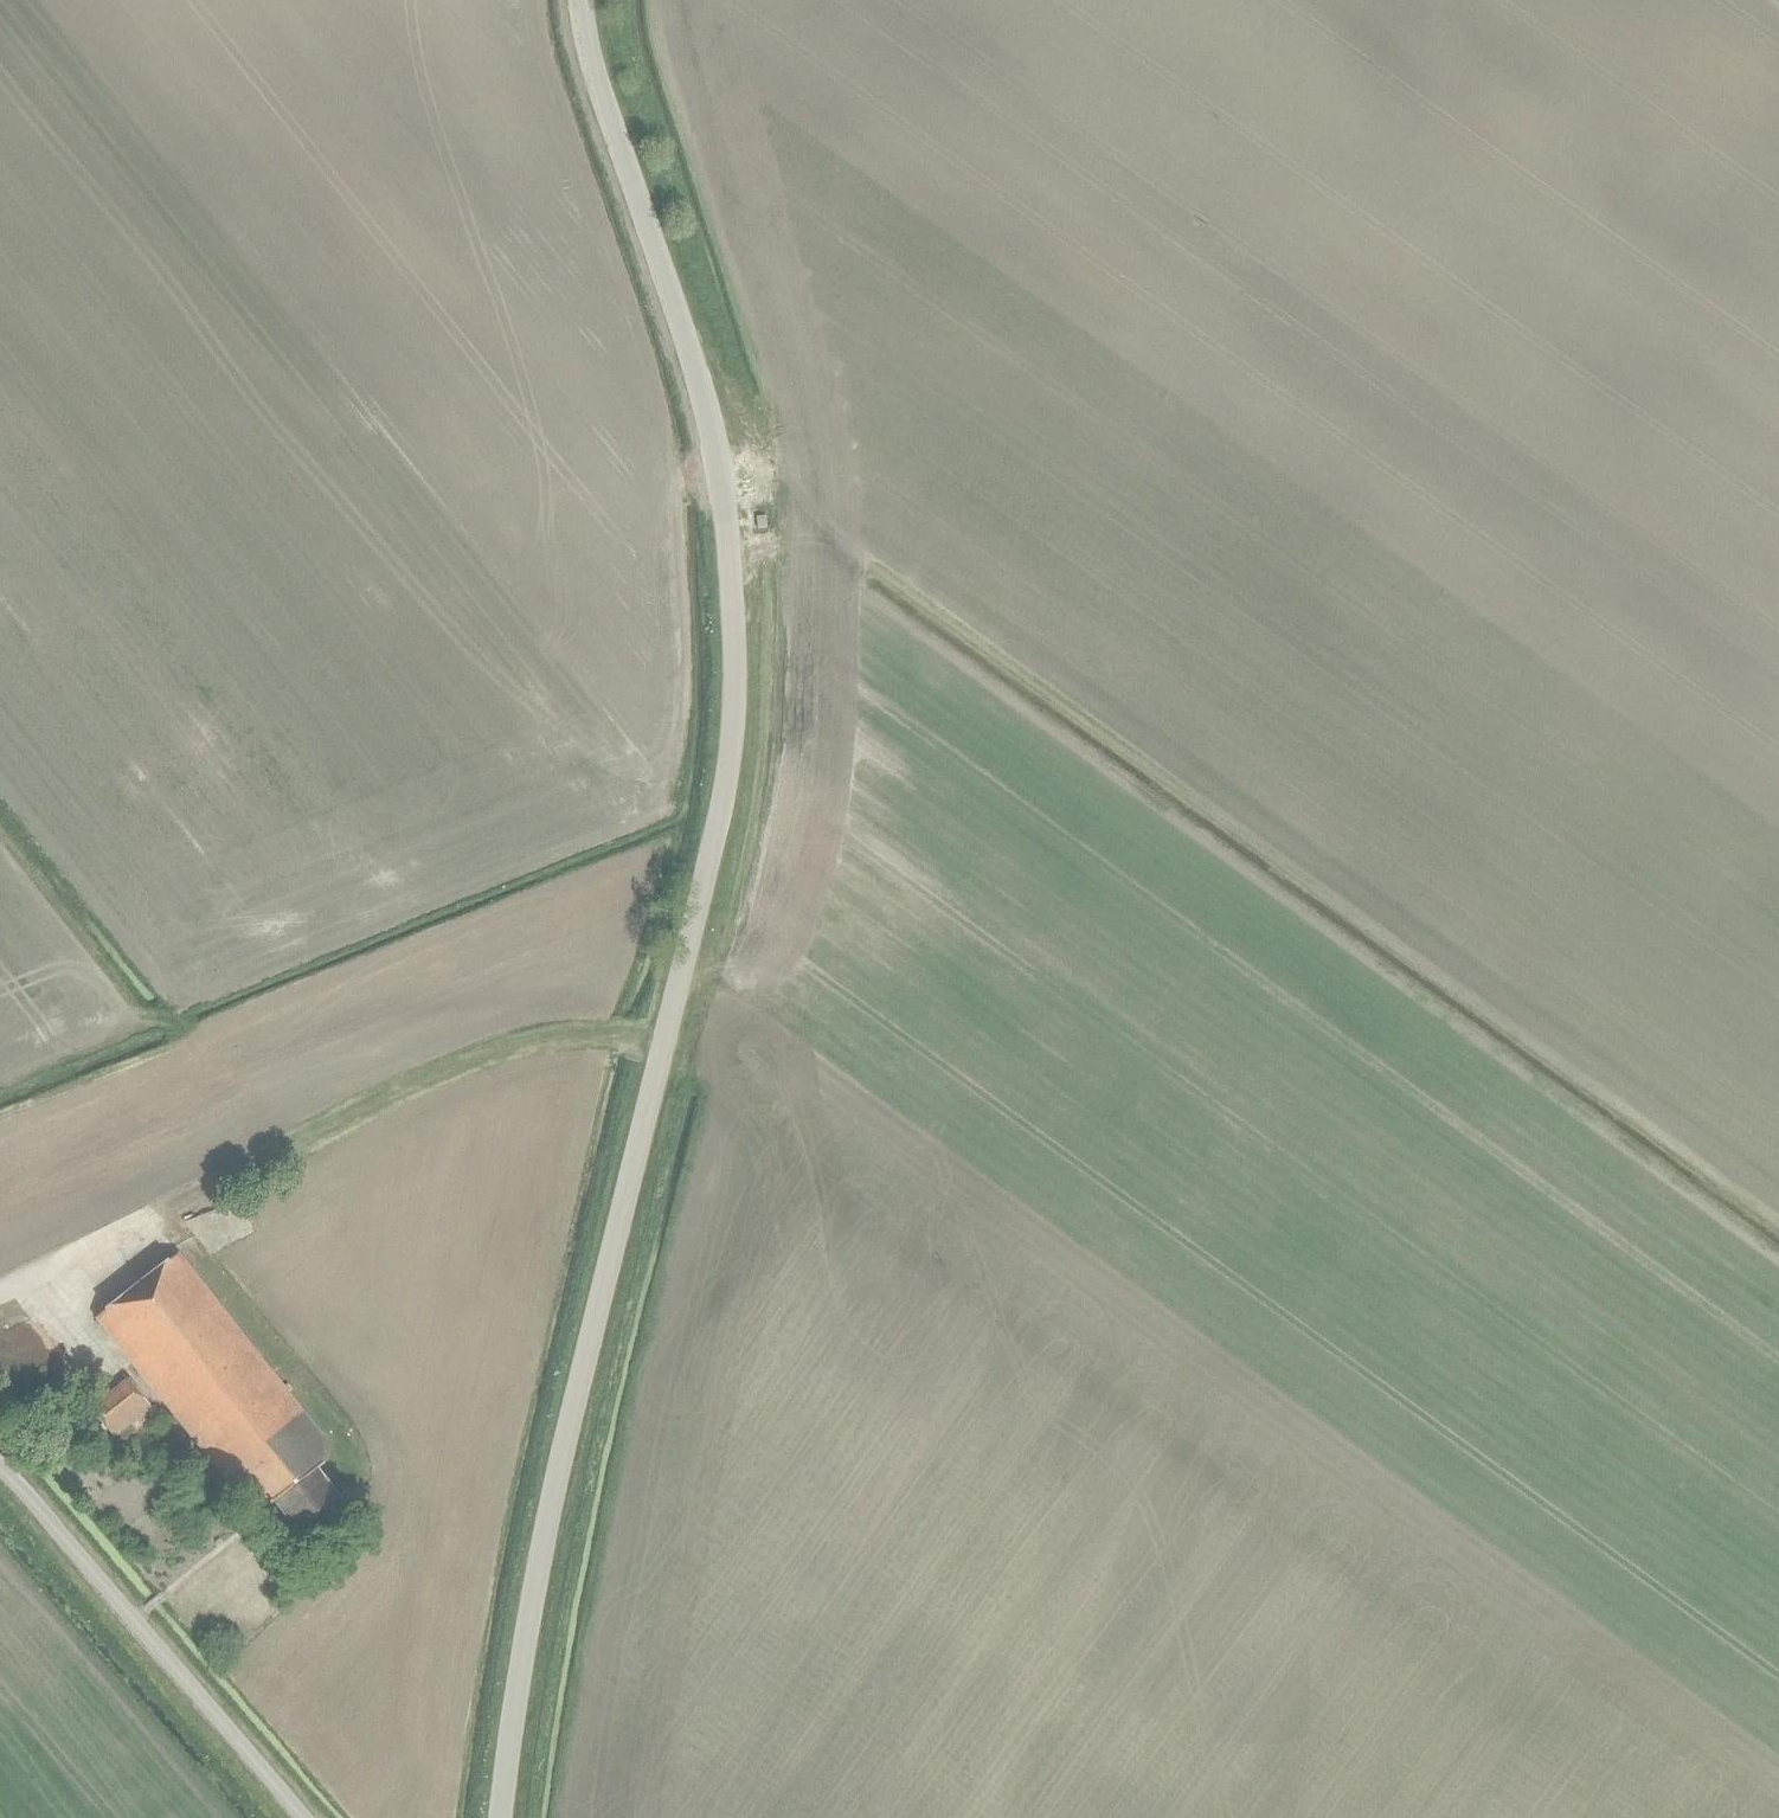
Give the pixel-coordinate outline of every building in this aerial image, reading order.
[(323,1462),(323,1436),(177,1252),(96,1317),(161,1400),(162,1399),(234,1490),(242,1484),(263,1509),(274,1499),(300,1533),(342,1501),(316,1468),(323,1462)] [(114,1437),(152,1406),(128,1377),(91,1408),(114,1437)] [(195,1458),(187,1448),(175,1458),(182,1468),(195,1458)]
